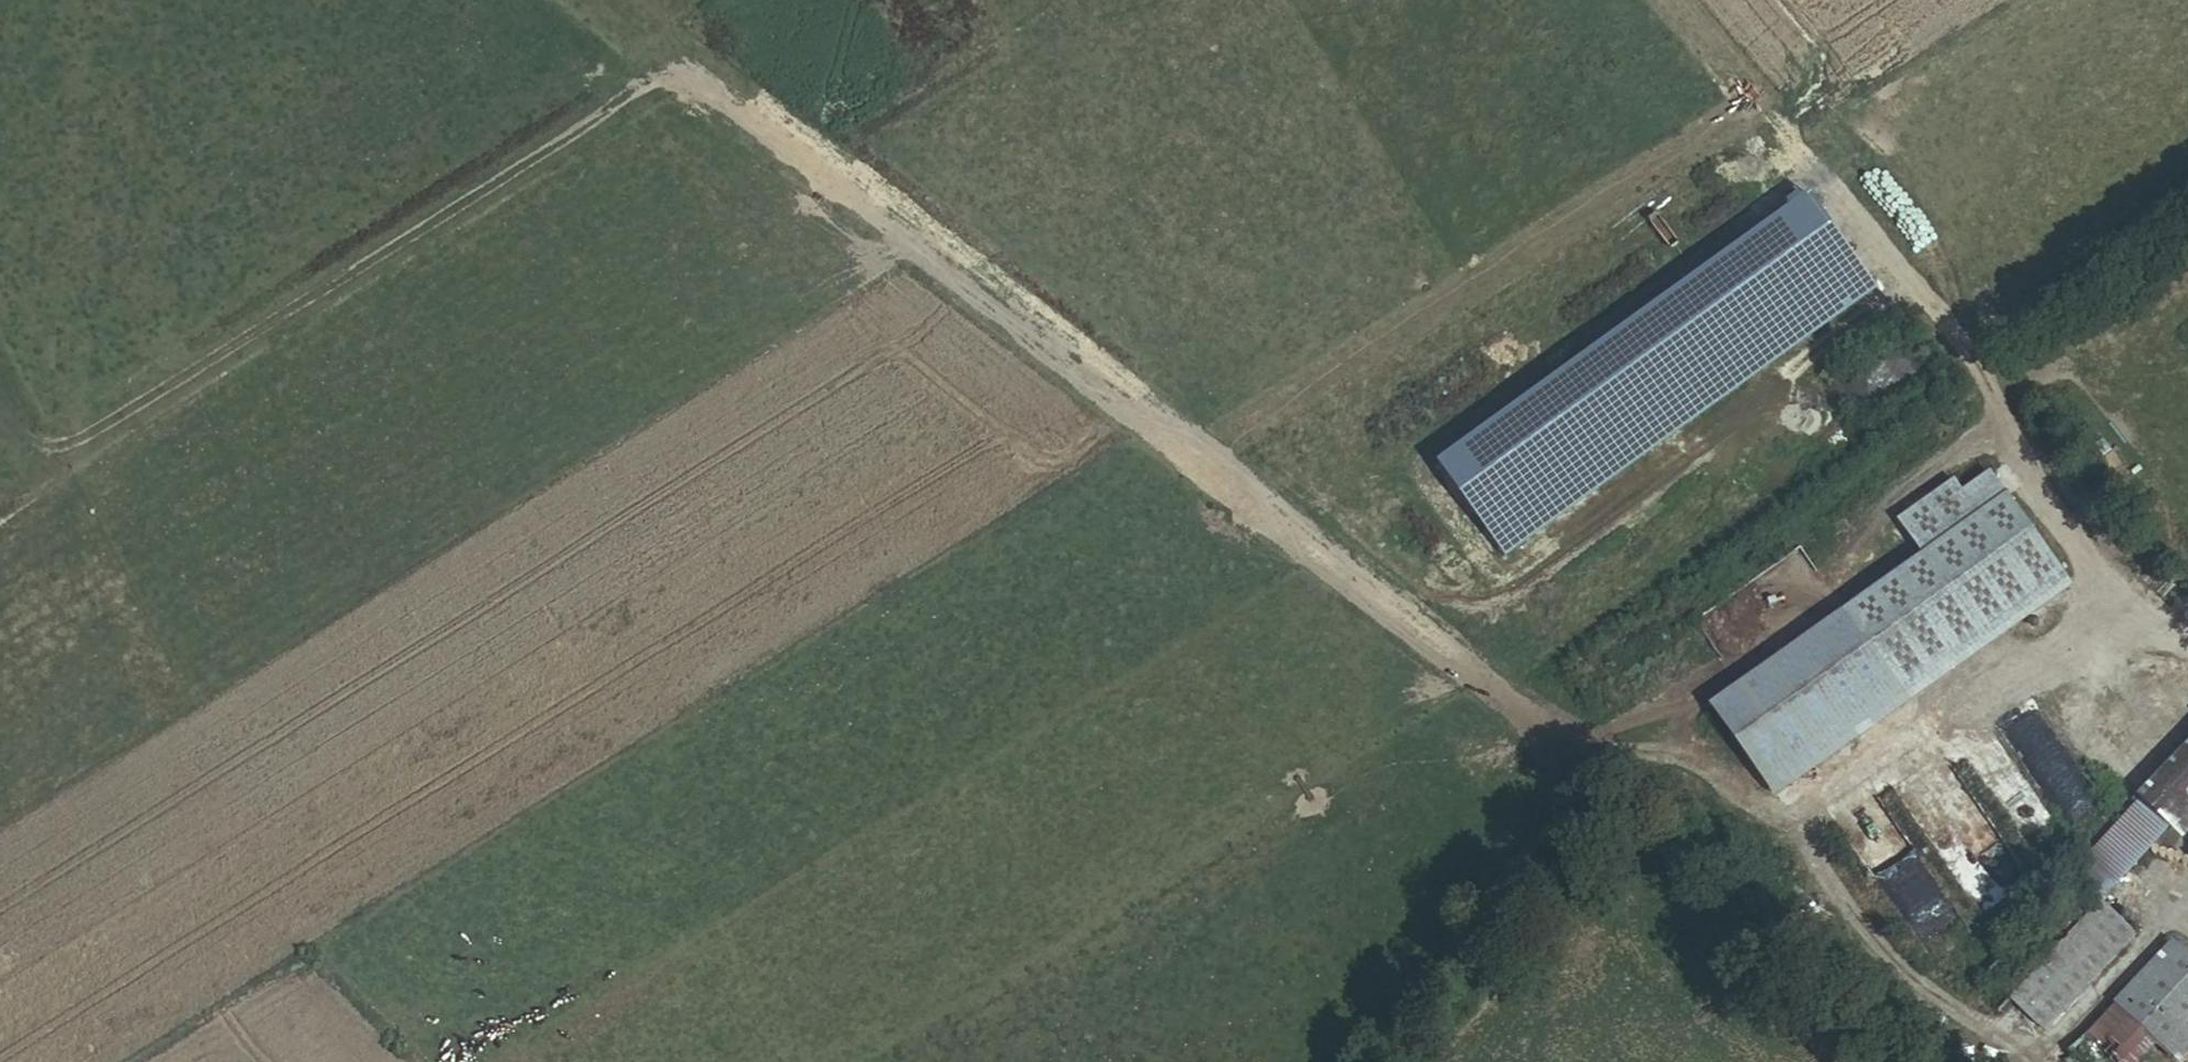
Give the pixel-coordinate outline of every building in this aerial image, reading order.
[(1905,680),(2066,563),(1996,466),(1968,486),(1959,474),(1906,513),(1933,551),(1853,609),(1905,680)] [(2066,563),(1905,680),(1917,697),(2078,581),(2066,563)] [(1853,609),(1720,705),(1771,776),(1905,680),(1853,609)] [(1784,794),(1917,697),(1905,680),(1771,776),(1784,794)] [(2170,823),(2187,805),(2187,748),(2142,796),(2170,823)] [(2090,859),(2119,887),(2176,828),(2170,823),(2142,796),(2085,855),(2090,859)] [(2184,836),(2187,831),(2187,805),(2170,823),(2176,828),(2184,836)] [(2103,904),(2119,887),(2090,859),(2074,876),(2080,882),(2103,904)] [(1983,1027),(2012,997),(2103,904),(2080,882),(1960,1005),(1983,1027)] [(2045,1030),(2136,936),(2103,904),(2012,997),(2045,1030)] [(2187,1051),(2187,956),(2175,943),(2117,1003),(2177,1061),(2187,1051)] [(2177,1061),(2117,1003),(2071,1051),(2082,1061),(2177,1061)]
